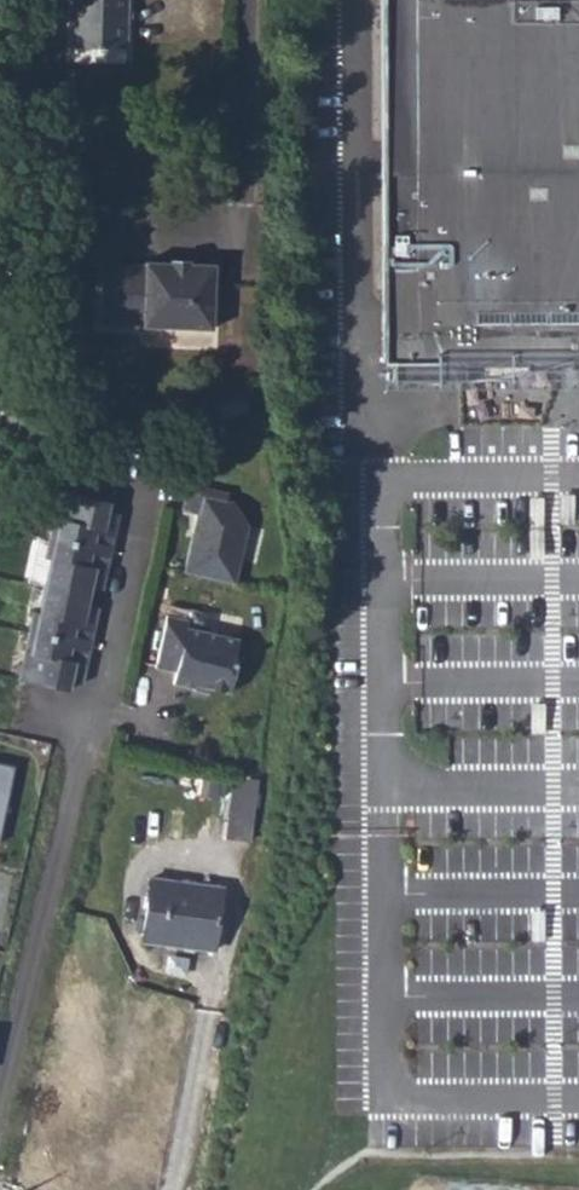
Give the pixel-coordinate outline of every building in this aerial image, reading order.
[(95,60),(96,46),(125,46),(126,0),(72,0),(71,59),(95,60)] [(381,268),(381,363),(390,363),(391,382),(435,382),(460,382),(490,380),(515,375),(540,370),(563,362),(578,357),(578,0),(385,0),(381,268)] [(125,46),(96,46),(95,60),(124,62),(125,46)] [(0,213),(0,220),(15,221),(15,213),(0,213)] [(138,262),(95,255),(85,312),(128,320),(128,323),(196,334),(205,270),(182,266),(182,264),(164,261),(164,263),(139,259),(138,262)] [(230,491),(190,482),(184,508),(200,511),(185,569),(236,581),(250,523),(235,499),(229,498),(230,491)] [(48,535),(111,549),(119,512),(109,510),(106,509),(108,500),(59,489),(48,535)] [(44,583),(88,593),(89,584),(93,584),(102,587),(111,549),(48,535),(43,558),(50,559),(44,583)] [(27,629),(90,643),(99,605),(89,604),(85,603),(88,593),(44,583),(38,611),(32,610),(27,629)] [(198,687),(199,684),(214,687),(233,692),(241,661),(237,656),(242,631),(192,619),(193,613),(172,608),(160,658),(181,662),(176,682),(198,687)] [(18,677),(67,689),(70,678),(73,679),(82,680),(90,643),(27,629),(18,677)] [(198,687),(197,691),(212,694),(214,687),(199,684),(198,687)] [(14,766),(0,763),(0,832),(14,766)] [(227,837),(249,840),(257,776),(236,773),(227,837)] [(144,938),(146,939),(213,948),(222,886),(152,877),(144,938)]
